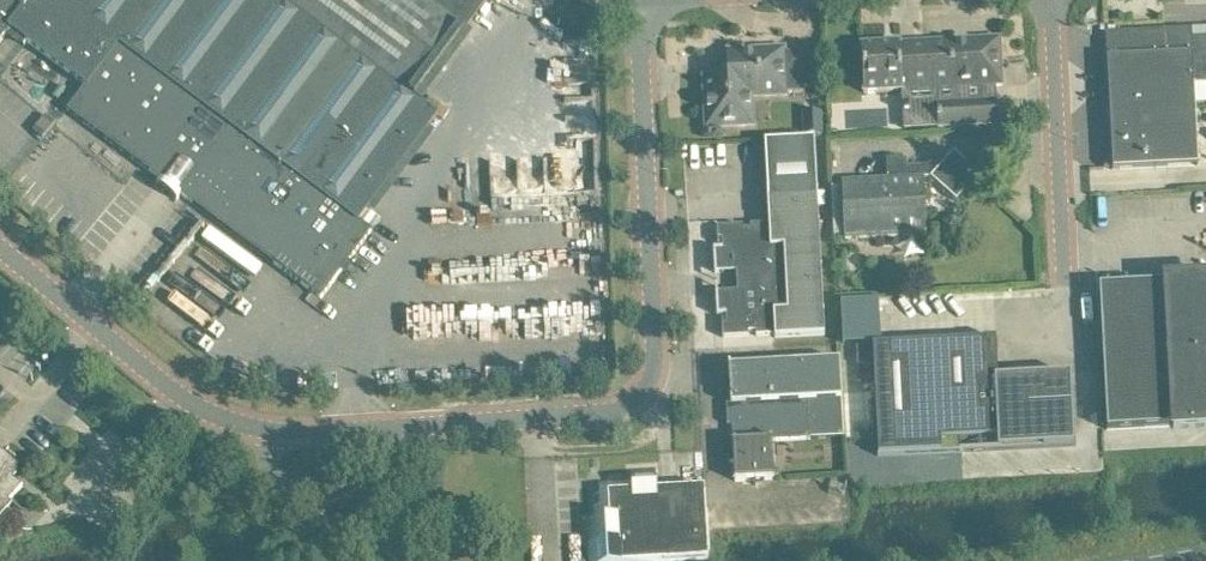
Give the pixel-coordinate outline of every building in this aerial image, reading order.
[(10,29),(86,86),(68,110),(308,289),(318,275),(331,284),(330,285),(331,286),(372,230),(361,222),(440,115),(411,94),(461,27),(465,30),(487,0),(0,0),(0,43),(10,29)] [(1106,33),(1109,99),(1113,169),(1199,165),(1195,78),(1193,37),(1192,29),(1106,33)] [(1193,37),(1195,78),(1205,77),(1205,37),(1193,37)] [(864,93),(955,88),(1003,85),(1000,38),(861,46),(864,93)] [(564,40),(563,78),(597,79),(598,41),(564,40)] [(810,62),(824,61),(823,47),(809,48),(810,62)] [(727,67),(720,76),(705,77),(707,128),(753,125),(752,97),(786,95),(786,94),(805,92),(803,51),(784,52),(784,49),(752,51),(752,53),(745,54),(744,51),(727,52),(727,67)] [(937,104),(938,128),(999,124),(997,100),(937,104)] [(821,111),(802,111),(803,133),(822,133),(821,111)] [(743,230),(743,226),(717,227),(718,239),(722,239),(723,249),(714,249),(715,273),(737,272),(738,292),(716,293),(717,316),(726,315),(727,325),(723,326),(723,338),(749,336),(749,332),(756,332),(757,336),(775,335),(775,338),(825,335),(818,197),(815,137),(765,140),(769,225),(751,225),(751,230),(743,230)] [(909,160),(887,161),(888,179),(842,181),(845,239),(927,234),(924,179),(931,178),(957,201),(980,175),(974,170),(974,163),(967,163),(954,152),(943,166),(918,167),(909,167),(909,160)] [(1099,286),(1107,430),(1174,426),(1174,428),(1205,426),(1205,278),(1166,281),(1166,283),(1099,286)] [(996,339),(871,346),(877,455),(876,455),(876,456),(960,452),(959,439),(994,438),(1002,437),(1001,430),(1045,427),(1073,426),(1072,401),(1070,375),(1066,375),(1066,381),(1051,382),(1048,375),(1045,376),(998,379),(996,339)] [(775,479),(773,441),(844,437),(840,360),(729,366),(736,481),(775,479)] [(586,519),(588,560),(693,560),(708,560),(705,488),(657,490),(656,466),(631,468),(632,477),(608,478),(608,486),(602,494),(594,494),(595,518),(586,519)] [(23,486),(0,467),(0,514),(23,486)]
